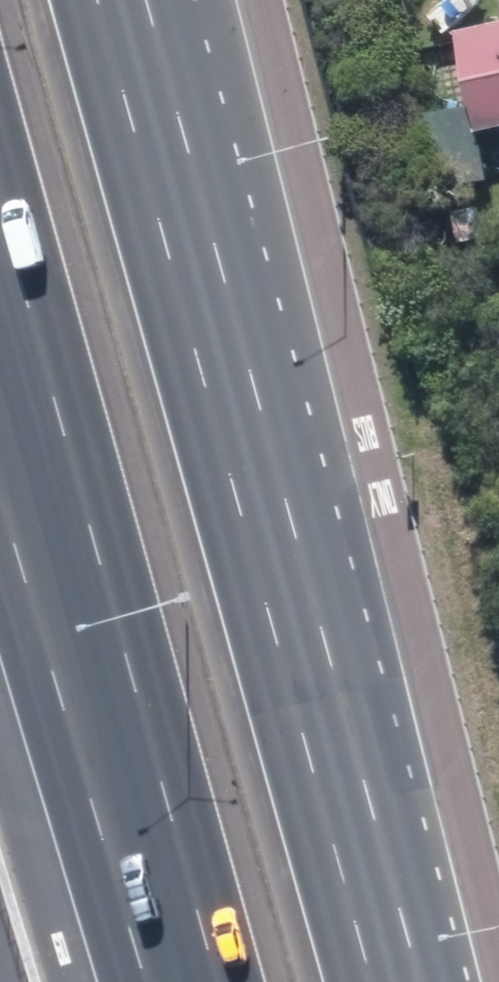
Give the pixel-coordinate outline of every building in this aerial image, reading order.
[(477,12),(487,113),(498,112),(498,10),(477,12)]
